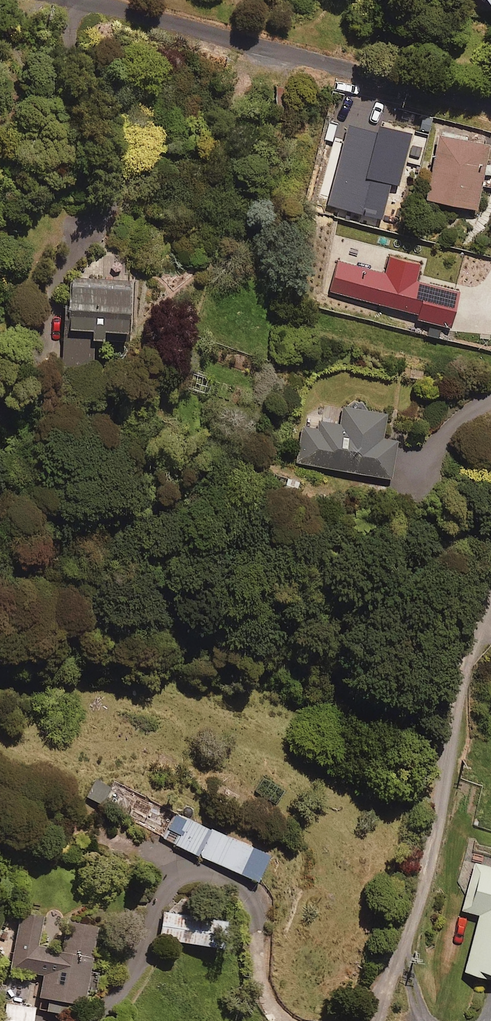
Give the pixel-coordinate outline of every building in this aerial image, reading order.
[(411,135),(342,118),(318,210),(387,228),(411,135)] [(441,137),(427,201),(478,211),(490,149),(490,147),(441,137)] [(462,280),(341,251),(332,287),(374,297),(372,307),(383,310),(394,321),(420,327),(424,311),(453,318),(462,280)] [(131,278),(72,278),(72,336),(65,336),(65,367),(94,367),(94,341),(132,341),(131,278)] [(388,415),(344,407),(340,426),(319,422),(318,430),(303,427),(297,463),(392,480),(399,443),(383,441),(388,415)] [(112,787),(93,779),(85,799),(103,807),(112,787)] [(203,858),(214,831),(176,814),(165,841),(203,858)] [(214,831),(203,858),(245,876),(256,849),(214,831)] [(475,864),(463,911),(480,915),(466,971),(490,978),(490,868),(475,864)] [(43,915),(22,912),(13,965),(44,971),(40,996),(83,1003),(97,926),(73,922),(68,953),(37,948),(43,915)] [(225,925),(164,913),(159,941),(220,952),(225,925)] [(5,1006),(3,1020),(32,1020),(34,1010),(5,1006)]
